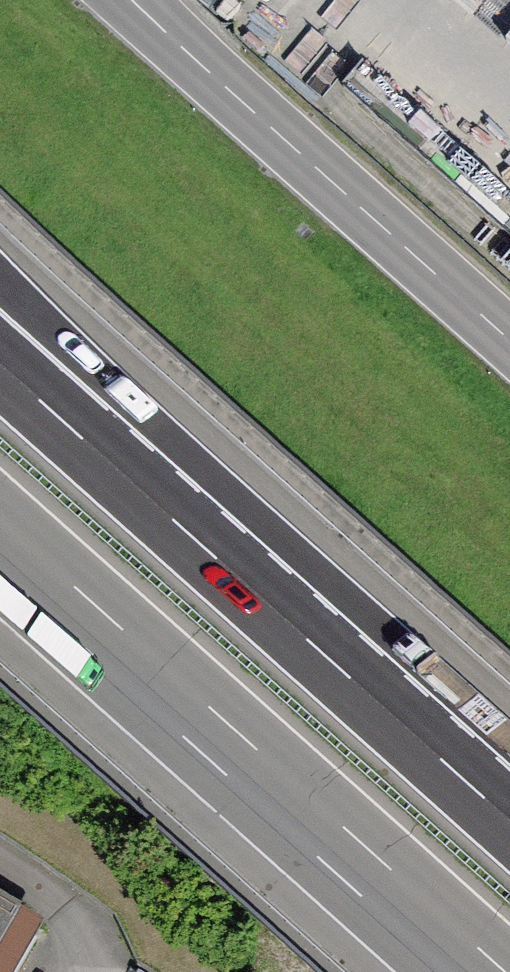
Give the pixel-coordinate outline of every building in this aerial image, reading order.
[(0,907),(0,971),(13,971),(38,929),(0,907)]
